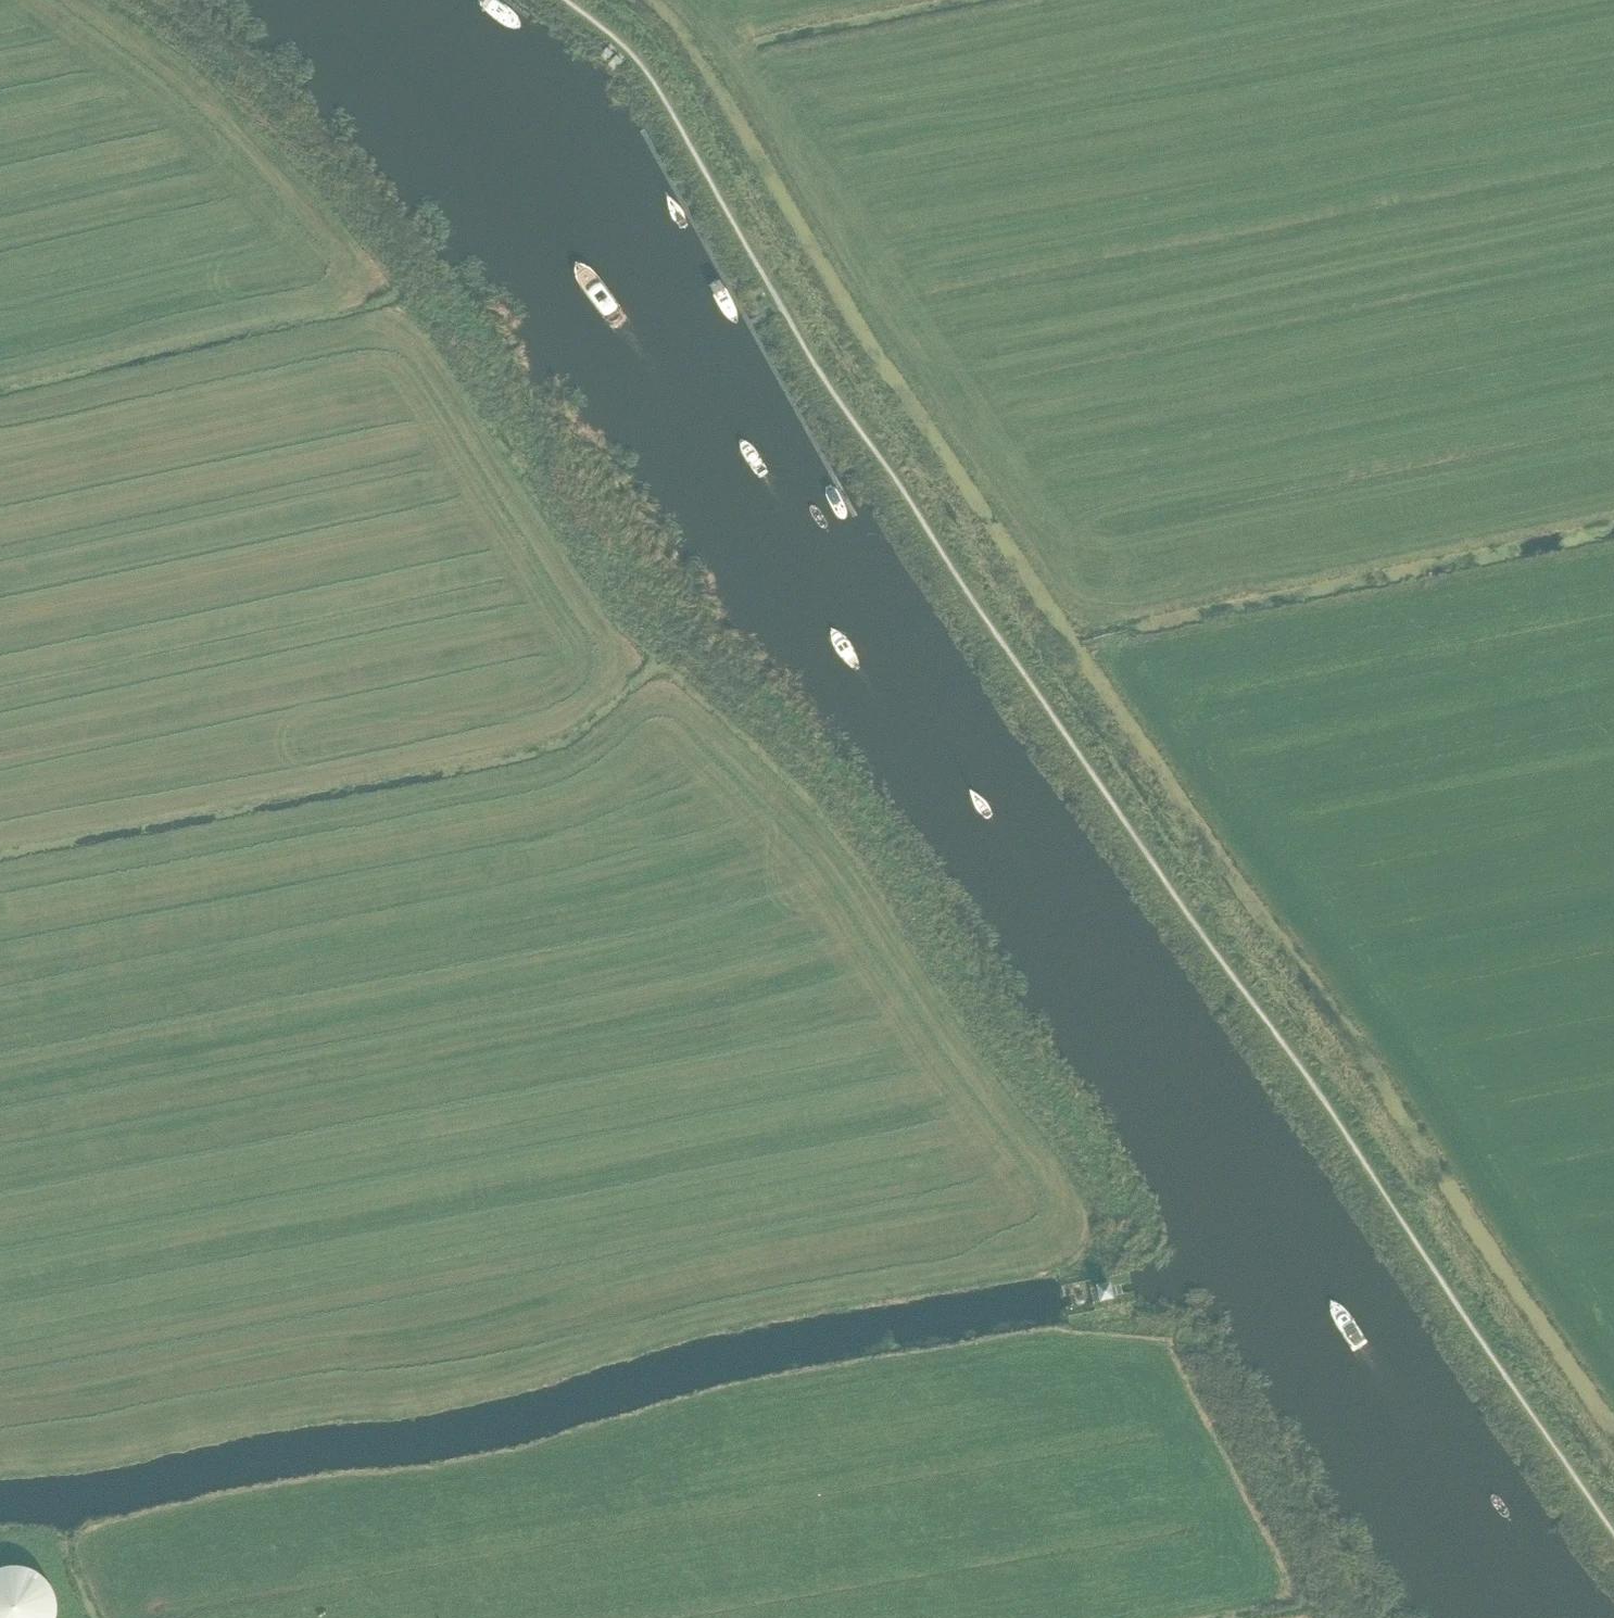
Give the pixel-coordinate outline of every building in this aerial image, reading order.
[(1110,1286),(1098,1288),(1100,1300),(1112,1299),(1110,1286)] [(57,1617),(58,1606),(56,1595),(51,1584),(43,1576),(33,1570),(22,1566),(9,1567),(0,1570),(0,1617),(57,1617)]
